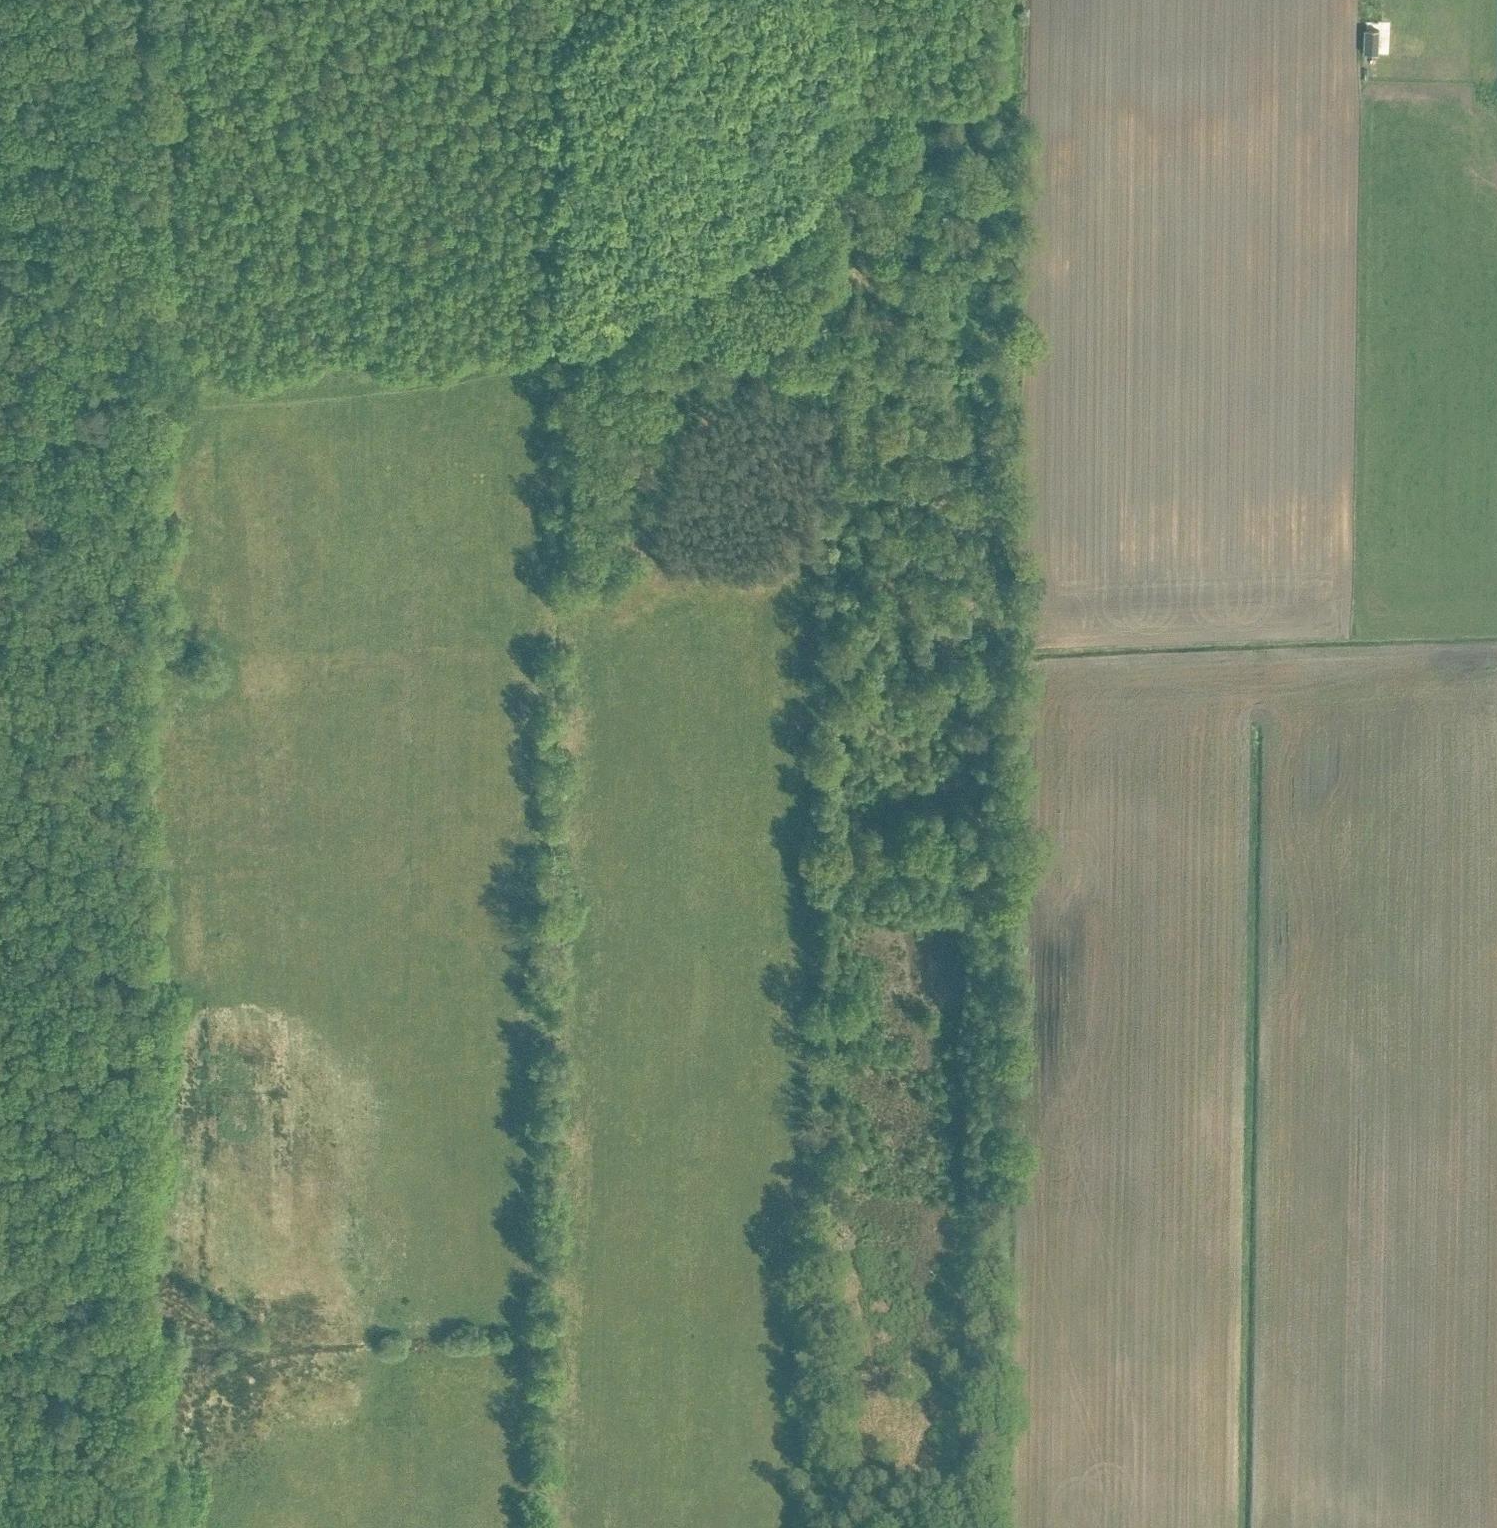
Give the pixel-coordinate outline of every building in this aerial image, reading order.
[(1379,52),(1380,28),(1365,28),(1364,51),(1379,52)]
